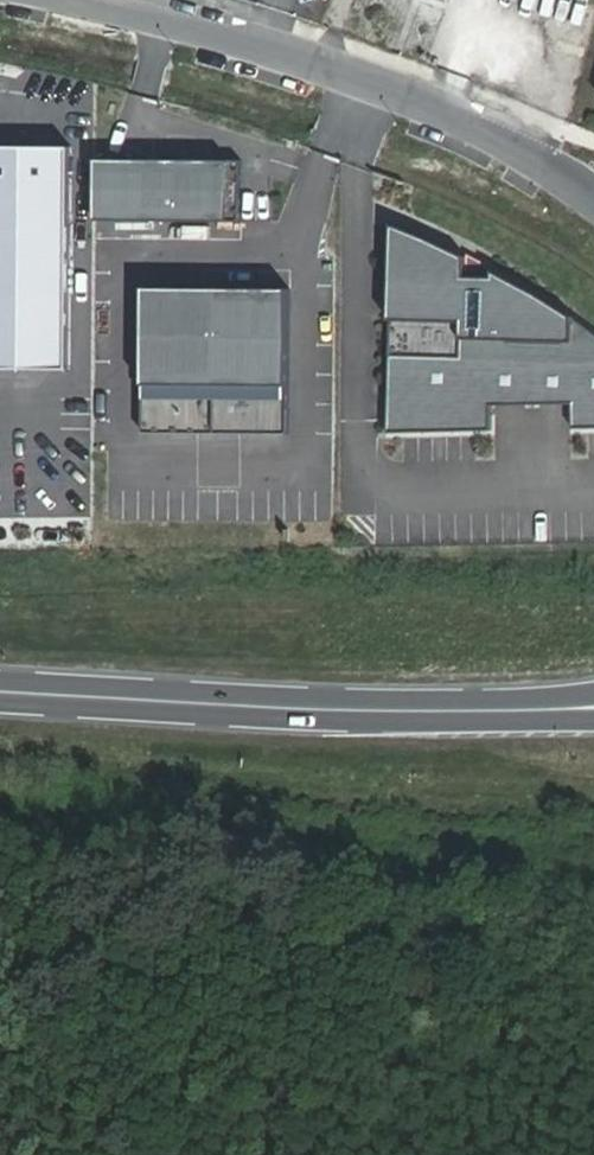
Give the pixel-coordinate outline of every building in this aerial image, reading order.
[(74,378),(77,156),(0,155),(0,377),(74,378)] [(100,158),(99,218),(244,219),(245,160),(100,158)] [(395,223),(392,319),(395,320),(392,433),(496,430),(495,405),(576,404),(577,429),(593,428),(593,331),(576,318),(542,296),(496,271),(496,278),(469,278),(470,257),(430,238),(395,223)] [(290,432),(293,288),(149,285),(146,429),(290,432)]
